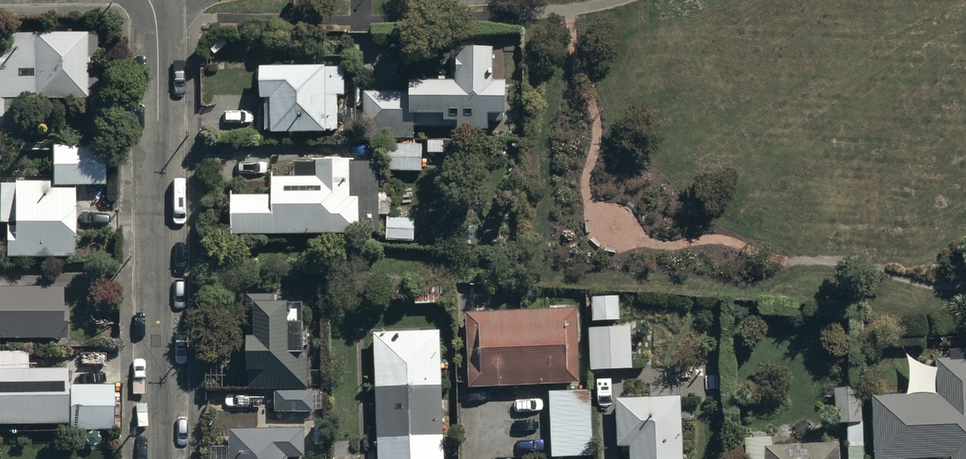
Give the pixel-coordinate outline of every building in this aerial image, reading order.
[(93,94),(93,26),(0,26),(0,94),(93,94)] [(490,110),(512,111),(512,77),(488,77),(488,42),(455,42),(455,75),(412,75),(412,111),(453,111),(453,130),(489,130),(490,110)] [(343,58),(257,61),(258,92),(270,91),(271,127),(338,125),(336,88),(344,88),(343,58)] [(356,91),(357,137),(408,136),(407,89),(356,91)] [(104,143),(54,144),(54,180),(104,180),(104,143)] [(388,145),(389,169),(422,167),(421,143),(388,145)] [(227,189),(228,232),(359,229),(358,194),(350,194),(349,153),(320,153),(320,172),(269,173),(270,188),(227,189)] [(51,181),(1,182),(1,222),(8,222),(8,255),(76,255),(76,187),(51,187),(51,181)] [(386,218),(386,238),(414,238),(414,217),(386,218)] [(62,333),(63,283),(0,281),(0,332),(62,333)] [(307,294),(243,294),(243,383),(307,383),(307,294)] [(594,318),(619,318),(618,296),(593,297),(594,318)] [(577,303),(464,311),(469,387),(582,379),(577,303)] [(373,328),(376,458),(444,458),(442,326),(373,328)] [(591,368),(633,368),(633,326),(591,326),(591,368)] [(872,393),(874,456),(950,453),(950,458),(965,458),(965,347),(949,348),(950,355),(936,355),(937,391),(872,393)] [(0,365),(0,422),(67,422),(67,365),(0,365)] [(114,381),(70,381),(70,427),(114,427),(114,381)] [(547,390),(551,457),(592,455),(587,387),(547,390)] [(314,391),(271,390),(271,410),(314,411),(314,391)] [(860,391),(832,392),(834,429),(862,428),(860,391)] [(617,396),(619,445),(630,444),(631,458),(682,458),(680,394),(617,396)] [(305,424),(225,423),(225,458),(284,458),(284,452),(305,452),(305,424)] [(749,458),(834,458),(834,440),(772,441),(771,432),(748,433),(749,458)]
